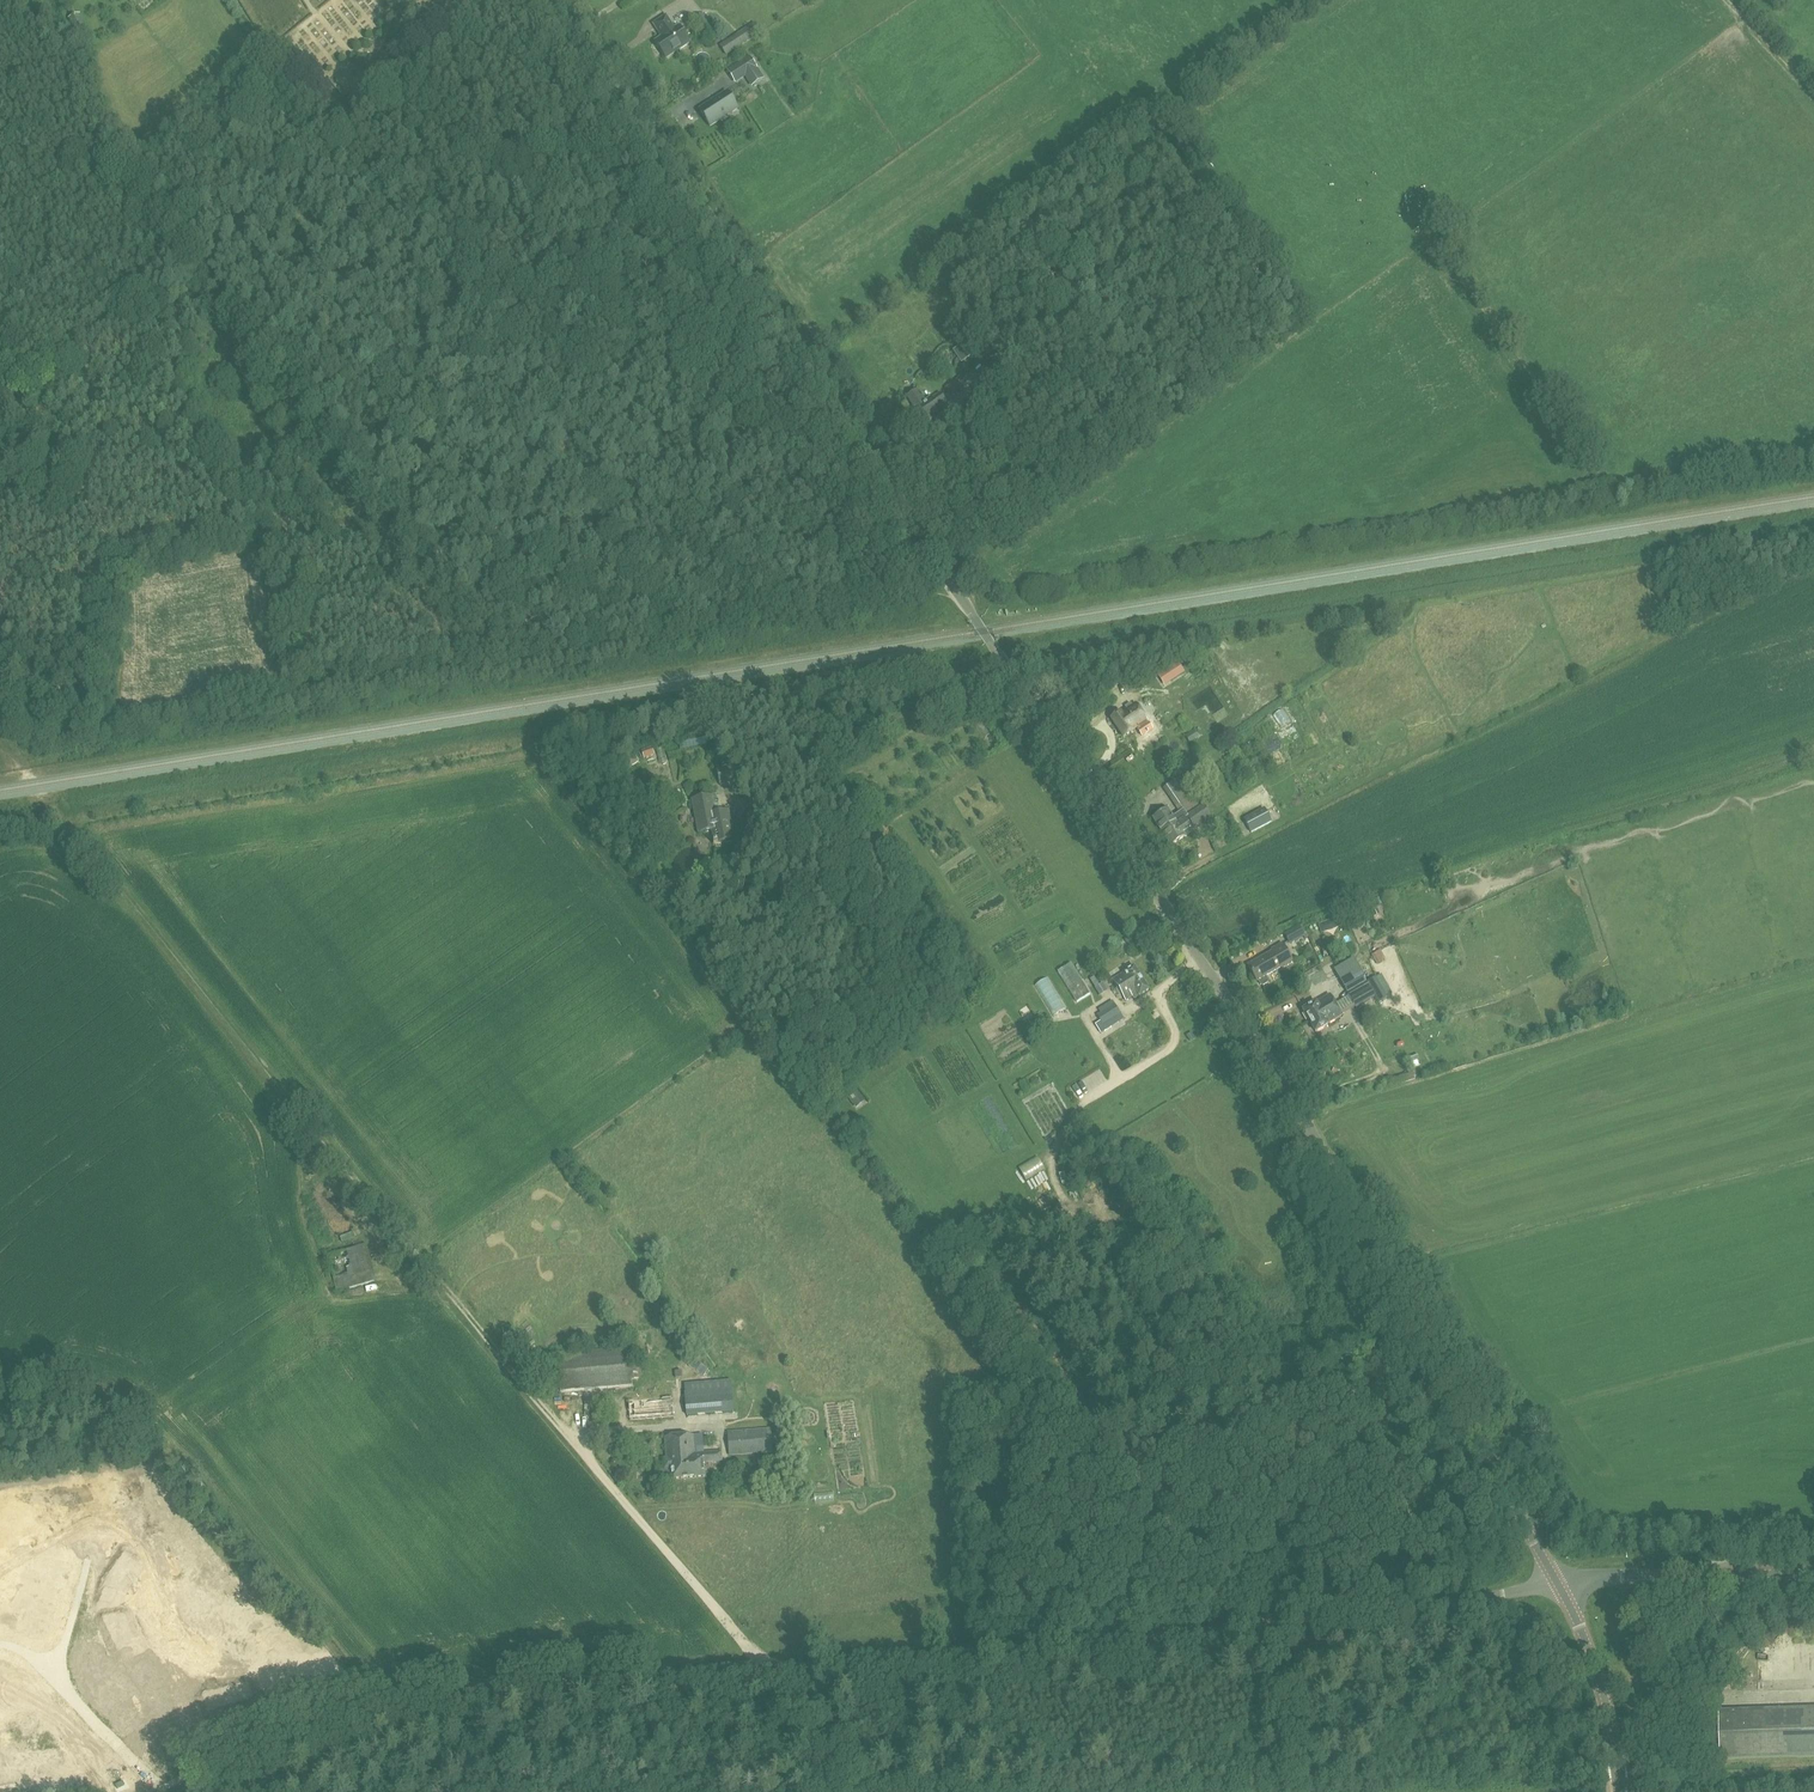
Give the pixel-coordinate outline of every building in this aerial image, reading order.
[(67,18),(75,38),(87,33),(80,13),(67,18)] [(694,21),(707,41),(718,35),(705,14),(694,21)] [(654,43),(665,59),(689,44),(678,27),(674,30),(666,17),(653,25),(662,38),(654,43)] [(719,45),(726,56),(761,33),(754,22),(719,45)] [(729,72),(735,82),(746,75),(749,81),(759,74),(749,59),(729,72)] [(700,110),(710,127),(720,120),(721,122),(728,118),(727,116),(737,109),(727,92),(700,110)] [(967,342),(954,352),(959,359),(961,357),(964,360),(975,352),(967,342)] [(985,383),(989,390),(998,384),(993,378),(985,383)] [(946,387),(952,395),(962,389),(956,380),(946,387)] [(908,397),(925,424),(941,413),(937,408),(946,403),(939,393),(931,399),(930,398),(925,401),(918,390),(908,397)] [(1185,672),(1179,663),(1167,671),(1173,680),(1185,672)] [(1112,719),(1123,738),(1133,732),(1132,731),(1147,722),(1135,703),(1128,708),(1129,709),(1112,719)] [(1184,737),(1188,743),(1198,737),(1194,730),(1184,737)] [(1319,735),(1307,742),(1314,752),(1326,745),(1319,735)] [(656,747),(659,761),(666,760),(662,746),(656,747)] [(639,761),(634,753),(619,762),(624,770),(639,761)] [(734,778),(732,765),(716,768),(719,781),(734,778)] [(1152,818),(1161,832),(1166,829),(1164,826),(1171,822),(1178,817),(1181,815),(1198,805),(1179,777),(1163,788),(1179,812),(1173,817),(1167,808),(1152,818)] [(712,831),(715,844),(734,840),(729,811),(715,813),(711,796),(692,800),(699,833),(712,831)] [(1161,832),(1171,846),(1186,836),(1184,834),(1192,829),(1185,818),(1186,817),(1194,829),(1212,817),(1203,804),(1199,807),(1198,805),(1181,815),(1178,817),(1171,822),(1164,826),(1166,829),(1161,832)] [(1270,822),(1264,810),(1244,821),(1250,832),(1270,822)] [(1209,830),(1212,835),(1222,828),(1218,824),(1209,830)] [(1340,926),(1337,917),(1332,919),(1335,928),(1340,926)] [(1284,935),(1290,946),(1305,937),(1303,934),(1300,926),(1284,935)] [(1248,966),(1257,982),(1281,967),(1282,969),(1293,962),(1282,944),(1272,950),(1273,951),(1248,966)] [(1371,955),(1377,965),(1386,960),(1380,949),(1371,955)] [(1113,980),(1126,1001),(1133,996),(1134,999),(1139,996),(1139,997),(1149,990),(1134,966),(1113,980)] [(1347,993),(1367,983),(1366,981),(1359,969),(1356,971),(1354,968),(1340,976),(1344,983),(1343,984),(1347,993)] [(1385,997),(1373,976),(1366,981),(1367,983),(1375,997),(1377,1001),(1385,997)] [(1056,1000),(1044,982),(1029,992),(1041,1010),(1056,1000)] [(1367,983),(1347,993),(1349,996),(1355,1007),(1356,1009),(1375,997),(1367,983)] [(1302,1010),(1309,1022),(1323,1014),(1322,1012),(1335,1004),(1330,995),(1317,1002),(1302,1010)] [(1095,1025),(1101,1034),(1124,1019),(1112,1001),(1098,1009),(1100,1013),(1097,1016),(1100,1021),(1095,1025)] [(1341,1015),(1335,1004),(1322,1012),(1323,1014),(1309,1022),(1315,1032),(1329,1024),(1329,1023),(1342,1016),(1341,1015)] [(1026,1023),(1033,1031),(1045,1023),(1039,1014),(1033,1018),(1026,1023)] [(1402,1083),(1415,1079),(1413,1072),(1400,1076),(1402,1083)] [(863,1098),(858,1091),(849,1098),(854,1105),(863,1098)] [(557,1356),(560,1393),(632,1386),(629,1349),(557,1356)] [(684,1384),(687,1416),(734,1412),(731,1380),(684,1384)] [(629,1401),(630,1420),(674,1417),(672,1397),(629,1401)] [(727,1432),(729,1455),(772,1453),(771,1428),(727,1432)] [(659,1470),(660,1479),(705,1477),(704,1463),(723,1462),(722,1452),(703,1452),(695,1453),(694,1435),(664,1437),(666,1458),(662,1458),(663,1469),(659,1470)] [(1721,1759),(1813,1756),(1813,1709),(1719,1712),(1721,1759)] [(131,1730),(131,1722),(115,1722),(115,1730),(131,1730)] [(145,1749),(145,1736),(130,1735),(130,1755),(140,1755),(140,1748),(145,1749)] [(106,1742),(108,1753),(124,1750),(122,1739),(106,1742)]
